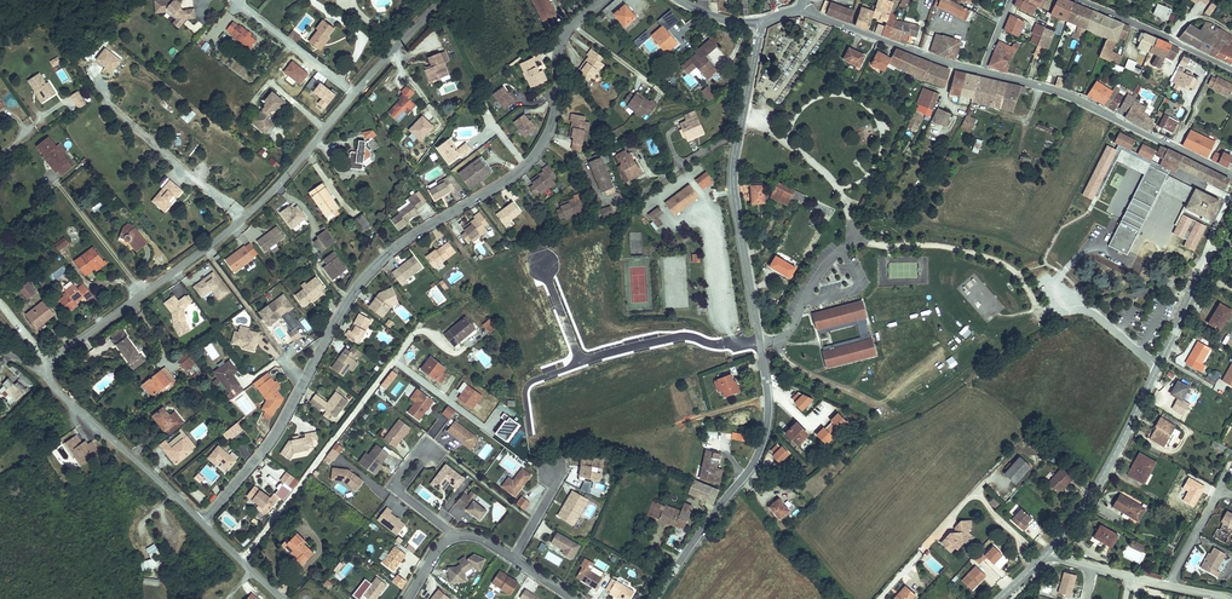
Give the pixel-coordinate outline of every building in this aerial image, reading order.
[(145,5),(155,3),(156,5),(159,8),(161,8),(166,11),(171,15),(175,10),(183,9),(182,1),(174,1),(174,2),(172,3),(171,2),(170,0),(145,0),(145,5)] [(548,17),(560,9),(554,0),(538,0),(548,17)] [(603,5),(607,10),(618,0),(609,0),(603,5)] [(615,10),(626,22),(636,13),(628,5),(630,4),(626,0),(615,10)] [(851,7),(831,0),(828,0),(824,9),(837,15),(847,18),(851,7)] [(872,8),(871,12),(884,17),(888,4),(889,0),(874,0),(872,8)] [(907,8),(909,0),(900,0),(899,6),(907,8)] [(944,6),(956,11),(960,0),(959,0),(946,0),(944,6)] [(965,3),(960,0),(956,11),(961,13),(965,3)] [(1091,8),(1078,2),(1073,0),(1072,0),(1054,0),(1049,11),(1060,15),(1085,25),(1091,8)] [(1202,12),(1209,2),(1206,0),(1203,0),(1197,8),(1202,12)] [(1155,1),(1151,12),(1164,16),(1168,6),(1155,1)] [(1210,2),(1203,12),(1209,16),(1216,6),(1210,2)] [(871,12),(872,8),(858,3),(853,20),(866,25),(871,12)] [(969,5),(965,3),(961,13),(965,15),(969,5)] [(882,22),(879,30),(887,33),(893,14),(894,11),(889,9),(890,6),(888,4),(884,17),(882,22)] [(1108,15),(1091,8),(1085,25),(1106,34),(1097,55),(1108,60),(1118,65),(1121,57),(1114,54),(1108,51),(1109,48),(1114,36),(1118,28),(1106,23),(1108,15)] [(1010,10),(1007,18),(1020,24),(1023,18),(1010,10)] [(171,15),(166,11),(162,15),(168,19),(171,15)] [(243,41),(250,32),(243,27),(241,26),(242,24),(233,16),(232,17),(226,13),(219,22),(225,26),(225,27),(243,41)] [(900,16),(893,14),(887,33),(896,36),(900,16)] [(1118,28),(1121,20),(1108,15),(1106,23),(1118,28)] [(906,40),(908,30),(911,31),(915,20),(900,16),(896,36),(906,40)] [(336,27),(323,18),(315,26),(318,28),(309,38),(320,48),(336,27)] [(1020,24),(1007,18),(1003,27),(1016,34),(1020,24)] [(665,19),(653,29),(667,46),(676,39),(674,36),(677,34),(665,19)] [(1207,24),(1197,45),(1207,49),(1215,34),(1216,32),(1220,25),(1217,24),(1215,23),(1213,21),(1211,21),(1209,20),(1205,19),(1204,22),(1207,24)] [(879,30),(882,22),(875,20),(873,28),(879,30)] [(1042,25),(1043,24),(1035,20),(1031,30),(1034,31),(1032,34),(1033,35),(1031,40),(1036,42),(1041,29),(1042,25)] [(1118,28),(1114,36),(1119,38),(1120,36),(1120,35),(1125,22),(1121,20),(1118,28)] [(1178,36),(1197,45),(1207,24),(1204,22),(1201,27),(1190,21),(1178,36)] [(193,29),(196,33),(203,27),(200,23),(193,29)] [(1052,30),(1042,25),(1041,29),(1036,42),(1046,46),(1052,30)] [(1216,32),(1229,38),(1231,32),(1220,25),(1216,32)] [(934,29),(926,47),(930,48),(933,49),(941,31),(934,29)] [(1149,51),(1156,35),(1141,29),(1138,38),(1140,39),(1139,41),(1141,41),(1138,47),(1149,51)] [(293,31),(289,37),(297,43),(301,37),(293,31)] [(961,37),(941,31),(933,49),(954,55),(961,37)] [(697,47),(682,60),(688,67),(697,60),(705,69),(714,60),(705,50),(717,40),(711,33),(695,46),(697,47)] [(1215,34),(1207,49),(1218,55),(1230,60),(1231,56),(1231,42),(1215,34)] [(1171,42),(1156,35),(1149,51),(1152,52),(1150,57),(1159,61),(1163,54),(1171,42)] [(583,42),(585,44),(588,46),(590,44),(596,49),(599,45),(587,36),(583,42)] [(1011,43),(999,37),(988,62),(1006,68),(1010,58),(1012,53),(1013,50),(1016,43),(1012,41),(1011,43)] [(849,38),(844,49),(859,55),(864,44),(849,38)] [(201,48),(205,51),(210,44),(205,41),(201,48)] [(1178,45),(1171,42),(1163,54),(1173,58),(1178,45)] [(580,60),(577,64),(584,69),(587,65),(593,58),(595,59),(601,52),(596,49),(590,44),(588,46),(585,44),(579,53),(581,55),(578,59),(580,60)] [(889,54),(888,55),(892,57),(890,61),(902,66),(909,49),(893,44),(889,54)] [(876,46),(870,59),(884,66),(888,55),(889,54),(882,50),(882,49),(876,46)] [(121,59),(104,47),(89,68),(99,75),(101,73),(108,77),(121,59)] [(533,48),(520,54),(531,78),(543,72),(538,61),(533,48)] [(446,49),(428,55),(431,63),(425,65),(426,67),(425,68),(429,79),(450,73),(447,60),(450,58),(446,49)] [(909,49),(902,66),(909,69),(918,53),(909,49)] [(1184,62),(1187,55),(1182,52),(1179,60),(1184,62)] [(918,53),(909,69),(919,74),(928,56),(918,53)] [(928,56),(919,74),(921,75),(929,77),(936,59),(928,56)] [(49,61),(52,67),(60,63),(57,57),(49,61)] [(1159,61),(1150,57),(1148,62),(1157,65),(1159,61)] [(936,59),(929,77),(941,81),(942,80),(947,63),(944,62),(936,59)] [(538,61),(543,72),(547,71),(542,60),(538,61)] [(1127,60),(1123,67),(1132,71),(1135,64),(1127,60)] [(952,64),(951,70),(961,74),(958,89),(970,92),(976,71),(952,64)] [(1194,86),(1198,78),(1177,68),(1172,79),(1182,84),(1183,81),(1194,86)] [(34,69),(22,77),(29,86),(31,85),(39,96),(49,90),(41,79),(34,69)] [(961,74),(951,70),(947,85),(958,89),(961,74)] [(976,71),(970,92),(999,102),(1005,78),(976,71)] [(1212,83),(1216,75),(1211,73),(1208,81),(1212,83)] [(1212,83),(1211,86),(1228,93),(1231,84),(1231,80),(1217,73),(1216,75),(1212,83)] [(502,76),(492,83),(503,98),(515,90),(508,81),(507,83),(502,76)] [(41,79),(49,90),(50,88),(43,78),(41,79)] [(1005,78),(999,102),(1009,105),(1016,81),(1005,78)] [(910,106),(907,114),(911,116),(914,108),(917,109),(919,103),(925,106),(933,88),(920,82),(910,106)] [(1098,82),(1089,99),(1091,100),(1094,101),(1101,104),(1103,105),(1112,89),(1098,82)] [(415,90),(407,83),(402,89),(403,91),(399,95),(400,97),(389,110),(399,121),(416,103),(411,97),(415,90)] [(633,87),(629,84),(623,91),(627,94),(635,100),(633,102),(640,108),(644,104),(649,98),(647,96),(649,93),(640,86),(638,89),(635,85),(633,87)] [(31,85),(29,86),(27,88),(35,99),(39,96),(31,85)] [(81,98),(73,86),(66,90),(74,103),(81,98)] [(707,86),(699,91),(704,98),(711,93),(707,86)] [(286,100),(272,89),(264,99),(268,101),(259,112),(256,111),(251,119),(266,131),(278,119),(273,114),(286,100)] [(1107,107),(1108,108),(1115,94),(1117,92),(1112,89),(1103,105),(1104,105),(1105,106),(1107,107)] [(651,91),(649,93),(647,96),(649,98),(644,104),(647,107),(657,95),(651,91)] [(626,96),(633,102),(635,100),(627,94),(626,96)] [(1115,94),(1108,108),(1112,110),(1120,96),(1115,94)] [(972,97),(968,95),(962,109),(965,111),(972,97)] [(1132,99),(1125,96),(1122,105),(1128,108),(1132,99)] [(1132,99),(1128,108),(1124,117),(1147,128),(1148,126),(1151,128),(1153,122),(1151,121),(1152,118),(1132,108),(1136,101),(1132,99)] [(1156,111),(1136,101),(1132,108),(1152,118),(1156,111)] [(936,102),(930,115),(937,118),(943,106),(936,102)] [(521,103),(512,110),(524,127),(535,118),(528,108),(526,110),(521,103)] [(943,106),(937,118),(943,121),(949,109),(943,106)] [(187,124),(196,114),(188,107),(179,116),(187,124)] [(956,121),(966,127),(972,114),(965,111),(962,109),(959,114),(956,121)] [(583,114),(575,112),(575,115),(571,114),(570,118),(587,122),(588,115),(583,114)] [(685,119),(687,125),(690,133),(696,130),(697,134),(710,129),(703,112),(685,119)] [(1164,114),(1159,125),(1173,132),(1178,121),(1164,114)] [(420,142),(434,127),(422,115),(407,129),(420,142)] [(587,122),(570,118),(570,119),(569,125),(572,126),(571,131),(573,131),(572,136),(581,138),(582,133),(584,123),(586,124),(587,122)] [(452,125),(449,127),(457,139),(460,137),(452,125)] [(449,127),(437,135),(448,152),(460,143),(457,139),(449,127)] [(1198,130),(1191,127),(1183,143),(1187,145),(1191,139),(1193,140),(1198,130)] [(373,128),(363,131),(366,139),(360,139),(357,150),(350,151),(349,167),(363,168),(364,162),(367,165),(375,160),(376,153),(374,150),(381,144),(374,136),(377,132),(373,128)] [(460,137),(457,139),(460,143),(461,144),(472,137),(468,132),(460,137)] [(1134,141),(1118,133),(1113,143),(1124,148),(1129,151),(1134,141)] [(41,134),(30,143),(37,152),(38,151),(48,162),(45,164),(49,169),(51,168),(61,159),(57,153),(48,143),(41,134)] [(978,153),(982,141),(976,138),(971,151),(978,153)] [(51,140),(48,143),(57,153),(60,150),(51,140)] [(620,156),(627,173),(641,166),(636,154),(634,155),(629,146),(627,147),(626,143),(617,146),(621,156),(620,156)] [(1155,151),(1141,145),(1136,154),(1142,157),(1150,161),(1155,151)] [(1225,190),(1229,181),(1181,157),(1169,151),(1160,146),(1156,156),(1162,159),(1159,165),(1158,168),(1152,181),(1163,186),(1169,174),(1166,173),(1168,170),(1175,174),(1178,167),(1225,190)] [(261,148),(257,154),(265,159),(268,152),(261,148)] [(1129,151),(1124,148),(1123,151),(1141,160),(1142,157),(1136,154),(1129,151)] [(484,149),(481,152),(486,159),(489,157),(484,149)] [(589,153),(586,154),(597,185),(600,184),(609,181),(598,150),(589,153)] [(471,153),(458,162),(469,177),(480,169),(478,166),(487,160),(486,159),(481,152),(480,151),(473,156),(471,153)] [(1223,152),(1222,154),(1214,151),(1210,161),(1228,167),(1231,156),(1231,155),(1223,152)] [(539,158),(541,161),(543,164),(545,163),(550,169),(553,167),(544,155),(539,158)] [(276,169),(280,165),(271,157),(267,161),(276,169)] [(1158,168),(1159,165),(1150,161),(1142,157),(1141,160),(1158,168)] [(64,163),(61,159),(51,168),(54,172),(64,163)] [(489,163),(487,160),(478,166),(480,169),(489,163)] [(531,175),(527,178),(532,185),(536,182),(544,177),(545,179),(553,174),(550,169),(545,163),(543,164),(541,161),(532,168),(533,170),(529,173),(531,175)] [(449,171),(444,164),(440,167),(441,168),(437,171),(426,178),(433,189),(448,180),(444,174),(449,171)] [(690,178),(694,185),(706,178),(702,170),(690,178)] [(453,177),(449,171),(444,174),(448,180),(453,177)] [(791,181),(775,173),(771,182),(787,190),(789,186),(791,181)] [(1092,192),(1100,177),(1093,173),(1085,188),(1092,192)] [(749,176),(750,196),(762,196),(761,175),(749,176)] [(184,189),(170,177),(152,199),(165,210),(184,189)] [(571,182),(573,185),(574,189),(577,188),(580,195),(584,193),(577,179),(571,182)] [(323,181),(309,191),(329,220),(339,212),(338,209),(340,206),(323,181)] [(389,208),(397,218),(406,211),(405,209),(409,206),(413,206),(418,202),(415,198),(421,194),(412,181),(405,187),(408,191),(396,200),(397,202),(389,208)] [(657,197),(667,212),(691,196),(682,181),(657,197)] [(804,187),(791,181),(789,186),(801,193),(804,187)] [(787,190),(771,182),(768,188),(784,196),(787,190)] [(560,197),(556,200),(560,208),(564,205),(573,201),(574,204),(583,200),(580,195),(577,188),(574,189),(573,185),(563,190),(564,193),(559,195),(560,197)] [(1092,200),(1095,194),(1092,192),(1085,188),(1081,194),(1092,200)] [(1155,194),(1144,189),(1136,206),(1132,204),(1130,210),(1144,217),(1155,194)] [(1195,190),(1185,209),(1208,221),(1219,201),(1195,190)] [(360,196),(356,191),(347,197),(354,207),(360,203),(363,200),(360,196)] [(462,191),(454,196),(458,201),(465,197),(462,191)] [(511,191),(494,204),(503,217),(508,213),(520,205),(511,191)] [(792,200),(800,204),(805,195),(796,191),(792,200)] [(1088,207),(1092,200),(1081,194),(1077,201),(1088,207)] [(462,222),(458,225),(463,231),(467,228),(475,223),(478,226),(484,221),(481,216),(486,212),(477,200),(470,206),(472,208),(464,214),(466,216),(461,220),(462,222)] [(605,200),(596,202),(598,211),(607,209),(605,200)] [(652,208),(649,201),(639,207),(648,221),(653,218),(648,210),(652,208)] [(295,205),(292,202),(280,211),(293,228),(308,217),(299,204),(295,205)] [(362,234),(372,226),(362,214),(352,221),(362,234)] [(1183,245),(1194,251),(1206,226),(1182,214),(1172,233),(1185,240),(1183,245)] [(135,223),(129,221),(124,224),(122,230),(119,238),(127,243),(130,241),(137,251),(149,241),(135,223)] [(286,235),(278,223),(257,238),(266,249),(270,247),(272,250),(279,245),(276,242),(286,235)] [(470,232),(478,226),(475,223),(467,228),(470,232)] [(1150,240),(1156,230),(1142,223),(1137,233),(1150,240)] [(336,240),(327,227),(317,234),(318,237),(315,240),(323,251),(336,240)] [(423,244),(431,257),(452,242),(444,232),(433,239),(432,237),(423,244)] [(62,256),(70,251),(66,246),(69,244),(63,236),(53,243),(62,256)] [(259,253),(249,241),(226,258),(236,272),(259,253)] [(108,261),(93,244),(75,259),(86,275),(96,267),(97,270),(108,261)] [(403,271),(402,269),(418,256),(409,244),(388,261),(398,274),(403,271)] [(348,267),(334,250),(323,257),(327,263),(324,265),(334,278),(340,273),(342,275),(345,273),(344,271),(348,267)] [(772,251),(766,261),(784,273),(790,263),(772,251)] [(690,262),(699,262),(700,254),(691,254),(690,262)] [(888,279),(918,279),(918,262),(888,262),(888,279)] [(214,269),(194,284),(202,296),(212,288),(221,298),(231,290),(214,269)] [(330,290),(317,274),(307,282),(305,280),(302,283),(304,286),(295,294),(305,305),(312,298),(315,300),(325,294),(330,290)] [(389,275),(376,280),(366,292),(379,302),(387,291),(387,290),(392,283),(389,275)] [(25,296),(34,289),(26,278),(16,285),(25,296)] [(972,278),(966,285),(971,289),(976,281),(972,278)] [(95,295),(84,281),(78,286),(74,282),(66,288),(68,291),(60,297),(66,309),(85,296),(89,299),(95,295)] [(179,298),(174,293),(164,298),(174,312),(173,325),(179,336),(191,328),(187,319),(187,307),(193,302),(185,292),(179,298)] [(295,306),(284,292),(259,310),(269,324),(295,306)] [(858,295),(811,306),(815,326),(823,324),(821,319),(828,318),(829,321),(849,316),(848,313),(855,311),(856,318),(863,316),(858,295)] [(55,314),(43,298),(25,313),(36,328),(55,314)] [(367,309),(355,301),(350,309),(353,311),(348,319),(344,316),(341,321),(351,327),(354,322),(358,325),(367,309)] [(1231,309),(1218,301),(1207,321),(1218,327),(1226,313),(1229,314),(1231,309)] [(474,322),(465,311),(444,329),(453,341),(467,329),(466,328),(474,322)] [(489,315),(482,322),(488,330),(496,323),(489,315)] [(288,316),(284,319),(290,327),(294,325),(288,316)] [(300,322),(308,331),(312,327),(304,319),(300,322)] [(390,328),(394,322),(388,319),(385,325),(390,328)] [(252,326),(241,323),(240,330),(235,329),(232,342),(244,344),(244,347),(255,350),(260,330),(251,328),(252,326)] [(148,359),(124,326),(110,336),(133,369),(148,359)] [(826,337),(818,339),(823,359),(871,348),(866,326),(858,328),(860,335),(854,336),(853,333),(832,337),(833,341),(827,342),(826,337)] [(293,342),(302,337),(296,328),(287,333),(293,342)] [(358,341),(348,333),(344,338),(347,340),(344,344),(338,339),(326,355),(337,364),(343,356),(349,348),(352,344),(354,345),(358,341)] [(341,335),(338,339),(344,344),(347,340),(344,338),(341,335)] [(1197,339),(1185,361),(1197,367),(1209,346),(1197,339)] [(213,361),(219,356),(211,343),(204,347),(213,361)] [(405,353),(411,358),(418,349),(411,344),(405,353)] [(346,358),(352,350),(349,348),(343,356),(346,358)] [(444,365),(447,360),(431,349),(426,357),(428,359),(424,365),(437,373),(442,376),(448,368),(444,365)] [(202,375),(204,373),(190,354),(181,361),(186,366),(189,363),(195,369),(196,368),(202,375)] [(238,368),(230,357),(214,370),(230,393),(242,384),(234,373),(238,368)] [(1221,381),(1231,387),(1231,361),(1221,381)] [(170,379),(161,368),(143,383),(152,395),(170,379)] [(1215,383),(1220,373),(1210,369),(1206,379),(1215,383)] [(275,379),(269,370),(253,381),(267,399),(263,408),(267,410),(263,416),(270,419),(278,405),(280,405),(284,397),(279,388),(282,385),(277,378),(275,379)] [(391,370),(380,385),(386,390),(397,374),(391,370)] [(9,398),(22,386),(18,381),(17,382),(8,372),(3,376),(4,377),(0,380),(0,388),(9,398)] [(737,383),(738,382),(735,374),(722,378),(728,398),(740,394),(737,383)] [(316,394),(330,405),(343,388),(332,379),(322,391),(314,385),(309,392),(314,396),(316,394)] [(1175,379),(1167,391),(1177,398),(1186,386),(1175,379)] [(305,389),(309,392),(314,385),(310,382),(305,389)] [(418,414),(434,395),(423,386),(408,406),(418,414)] [(791,405),(805,411),(811,398),(796,392),(791,405)] [(450,413),(455,405),(448,400),(442,407),(450,413)] [(171,413),(163,405),(152,413),(170,434),(184,421),(175,410),(171,413)] [(831,423),(825,429),(832,435),(846,421),(837,412),(829,420),(831,423)] [(383,433),(394,441),(410,422),(399,413),(383,433)] [(1147,435),(1157,442),(1170,423),(1155,414),(1150,422),(1152,423),(1146,431),(1149,432),(1147,435)] [(455,415),(447,425),(470,444),(478,434),(455,415)] [(789,418),(777,426),(787,440),(798,432),(789,418)] [(244,427),(239,420),(227,431),(232,436),(233,437),(244,427)] [(823,426),(814,435),(825,445),(833,437),(823,426)] [(306,434),(291,437),(281,449),(289,456),(295,449),(315,445),(312,429),(305,431),(306,434)] [(745,431),(736,429),(735,441),(743,442),(745,431)] [(187,433),(172,445),(166,438),(161,443),(162,446),(176,464),(198,446),(187,433)] [(75,434),(66,440),(82,464),(101,450),(90,435),(81,441),(75,434)] [(361,459),(373,468),(379,460),(378,460),(379,458),(387,447),(376,438),(368,449),(369,449),(361,459)] [(1215,448),(1221,451),(1224,445),(1219,442),(1215,448)] [(239,459),(219,443),(208,456),(226,472),(239,459)] [(769,451),(773,454),(771,456),(779,464),(789,454),(777,443),(769,451)] [(1126,456),(1120,467),(1129,472),(1129,471),(1135,475),(1140,465),(1142,466),(1148,456),(1132,446),(1127,453),(1130,454),(1128,457),(1126,456)] [(358,456),(361,459),(369,449),(368,449),(365,447),(358,456)] [(1014,448),(998,467),(1009,477),(1025,458),(1014,448)] [(707,452),(703,451),(696,476),(709,479),(712,469),(715,453),(707,452)] [(604,457),(582,452),(580,461),(581,461),(578,477),(584,478),(585,475),(595,477),(597,470),(591,468),(592,463),(602,466),(604,457)] [(1054,458),(1040,473),(1050,482),(1054,476),(1056,474),(1057,476),(1065,467),(1054,458)] [(462,475),(445,460),(433,475),(439,480),(444,475),(448,478),(455,484),(462,475)] [(198,466),(192,461),(189,466),(195,471),(198,466)] [(358,472),(347,463),(332,461),(330,472),(342,474),(351,481),(358,472)] [(293,468),(285,462),(279,471),(287,477),(293,468)] [(518,484),(519,483),(522,483),(530,472),(522,465),(512,477),(508,474),(501,482),(514,492),(520,485),(518,484)] [(721,471),(712,469),(709,479),(718,481),(721,471)] [(354,483),(361,474),(358,472),(351,481),(354,483)] [(199,484),(204,478),(198,473),(193,478),(199,484)] [(248,473),(240,483),(266,503),(276,491),(270,486),(268,488),(248,473)] [(440,488),(448,478),(444,475),(439,480),(433,475),(429,479),(440,488)] [(699,482),(687,478),(684,489),(695,493),(700,495),(707,498),(712,486),(699,482)] [(584,480),(580,490),(588,493),(592,483),(584,480)] [(470,486),(466,491),(472,496),(476,491),(470,486)] [(283,487),(277,493),(284,499),(289,493),(283,487)] [(587,497),(572,487),(557,512),(572,521),(587,497)] [(1111,487),(1104,499),(1125,512),(1132,500),(1111,487)] [(466,491),(463,488),(462,489),(454,499),(462,505),(463,505),(468,509),(469,508),(471,510),(478,515),(485,506),(472,496),(466,491)] [(196,490),(193,494),(202,502),(205,498),(196,490)] [(515,500),(519,503),(525,496),(521,493),(515,500)] [(766,501),(775,512),(783,506),(774,494),(766,501)] [(998,508),(1001,501),(997,500),(998,498),(992,495),(988,504),(998,508)] [(275,509),(280,503),(272,496),(262,509),(266,513),(272,506),(275,509)] [(519,503),(523,506),(529,499),(525,496),(519,503)] [(650,500),(646,514),(669,522),(672,523),(675,514),(664,511),(666,505),(650,500)] [(1005,511),(1017,522),(1020,518),(1018,516),(1021,514),(1025,508),(1014,500),(1005,511)] [(406,518),(393,507),(394,505),(389,501),(380,513),(399,528),(406,518)] [(688,503),(681,501),(678,508),(674,524),(681,526),(688,503)] [(1181,511),(1184,506),(1178,503),(1175,508),(1181,511)] [(678,508),(666,505),(664,511),(675,514),(672,523),(674,524),(678,508)] [(1231,513),(1219,506),(1213,515),(1216,517),(1211,525),(1208,523),(1203,531),(1215,538),(1219,531),(1228,518),(1230,520),(1231,517),(1231,514),(1231,513)] [(945,531),(942,529),(934,538),(943,546),(946,542),(949,544),(956,536),(953,534),(954,530),(957,530),(963,523),(964,517),(954,516),(952,518),(952,522),(949,521),(948,527),(944,527),(946,529),(945,531)] [(1112,530),(1090,517),(1084,529),(1091,533),(1091,536),(1104,543),(1112,530)] [(291,543),(300,554),(313,542),(304,532),(307,530),(297,520),(286,530),(294,540),(291,543)] [(1005,534),(1023,549),(1029,542),(1010,527),(1005,534)] [(577,543),(556,530),(550,540),(562,547),(561,550),(570,555),(577,543)] [(1223,534),(1219,531),(1215,538),(1219,541),(1223,534)] [(415,542),(408,536),(406,539),(413,545),(415,542)] [(1137,541),(1126,536),(1123,541),(1135,547),(1137,541)] [(247,538),(240,543),(243,546),(249,541),(247,538)] [(392,564),(405,548),(394,539),(381,556),(392,564)] [(1215,550),(1204,543),(1200,549),(1194,558),(1198,560),(1195,565),(1205,572),(1208,567),(1206,565),(1215,550)] [(150,558),(159,554),(154,544),(145,548),(150,558)] [(407,545),(405,549),(413,553),(415,548),(407,545)] [(977,552),(970,546),(967,550),(974,556),(977,552)] [(1189,562),(1195,565),(1198,560),(1194,558),(1200,549),(1198,547),(1189,562)] [(463,576),(463,567),(470,562),(478,566),(484,555),(473,549),(467,553),(466,554),(464,554),(460,557),(459,559),(455,561),(447,562),(448,577),(463,576)] [(157,558),(142,561),(144,570),(159,567),(157,558)] [(969,575),(972,577),(981,567),(971,558),(957,573),(964,579),(969,575)] [(339,561),(333,571),(337,574),(344,565),(339,561)] [(581,564),(574,574),(593,586),(600,576),(581,564)] [(682,585),(694,568),(689,564),(677,581),(682,585)] [(1072,568),(1061,565),(1055,586),(1068,590),(1069,585),(1068,585),(1069,581),(1068,581),(1069,578),(1070,578),(1072,568)] [(496,569),(505,575),(506,573),(497,567),(496,569)] [(508,591),(516,580),(506,573),(505,575),(496,569),(489,578),(508,591)] [(369,598),(384,580),(374,571),(359,589),(369,598)] [(396,574),(391,582),(402,589),(407,581),(396,574)] [(632,590),(610,576),(603,587),(608,590),(616,595),(615,596),(620,598),(626,598),(632,590)] [(297,590),(299,592),(302,592),(304,593),(305,592),(307,592),(309,590),(309,589),(309,588),(310,586),(310,584),(309,582),(307,580),(304,578),(302,578),(299,579),(297,582),(296,585),(296,588),(297,590)] [(902,582),(893,593),(894,594),(904,583),(902,582)] [(447,592),(437,583),(424,598),(441,598),(447,592)] [(912,591),(904,583),(894,594),(893,593),(887,598),(905,598),(912,591)] [(523,586),(517,594),(525,598),(542,598),(523,586)] [(306,598),(307,598),(318,598),(319,597),(320,594),(319,591),(317,589),(315,588),(314,587),(312,588),(310,588),(309,589),(309,590),(307,592),(305,595),(307,596),(306,598)] [(240,591),(248,598),(251,597),(242,589),(240,591)]
